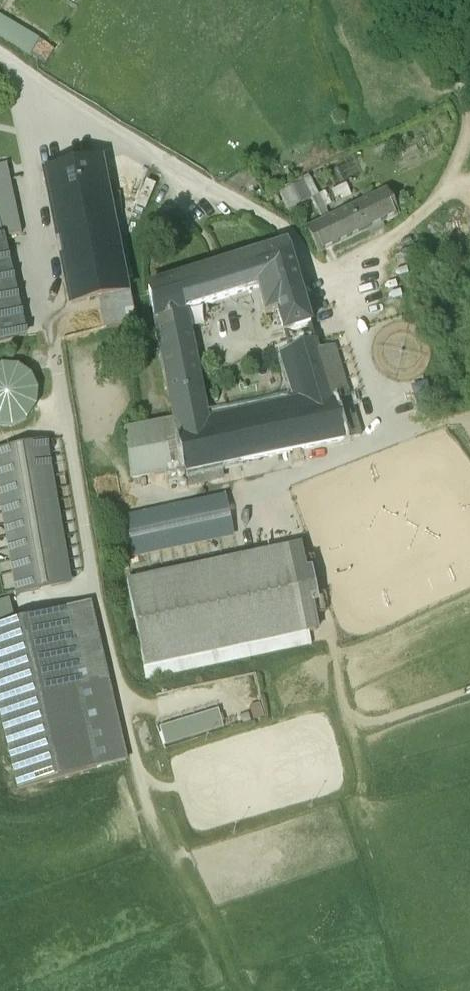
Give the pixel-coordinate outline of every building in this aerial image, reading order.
[(0,16),(0,35),(27,52),(36,37),(0,16)] [(97,160),(45,173),(49,191),(101,178),(97,160)] [(2,164),(0,165),(0,225),(3,237),(18,234),(2,164)] [(279,190),(288,209),(319,194),(310,175),(279,190)] [(101,178),(49,191),(70,306),(126,293),(101,178)] [(408,210),(399,189),(387,195),(396,215),(408,210)] [(386,193),(358,206),(369,230),(397,217),(396,215),(387,195),(386,193)] [(358,206),(306,230),(317,254),(369,230),(358,206)] [(0,237),(0,340),(20,336),(0,237)] [(318,358),(313,341),(286,348),(301,398),(290,400),(293,411),(211,428),(187,310),(268,284),(282,333),(309,325),(295,275),(285,243),(148,288),(155,321),(174,422),(125,432),(129,478),(184,469),(188,489),(221,482),(218,467),(342,441),(341,440),(358,437),(350,407),(348,407),(332,353),(318,358)] [(6,419),(17,417),(27,411),(34,401),(36,390),(34,378),(27,369),(18,363),(7,360),(0,362),(0,418),(6,419)] [(0,449),(0,478),(20,590),(67,581),(43,441),(0,449)] [(219,497),(123,517),(131,554),(227,534),(219,497)] [(287,545),(126,579),(146,677),(307,643),(299,603),(311,600),(305,572),(293,575),(287,545)] [(14,620),(8,595),(0,597),(0,704),(18,782),(124,758),(88,603),(14,620)] [(219,707),(159,722),(164,741),(224,727),(219,707)]
